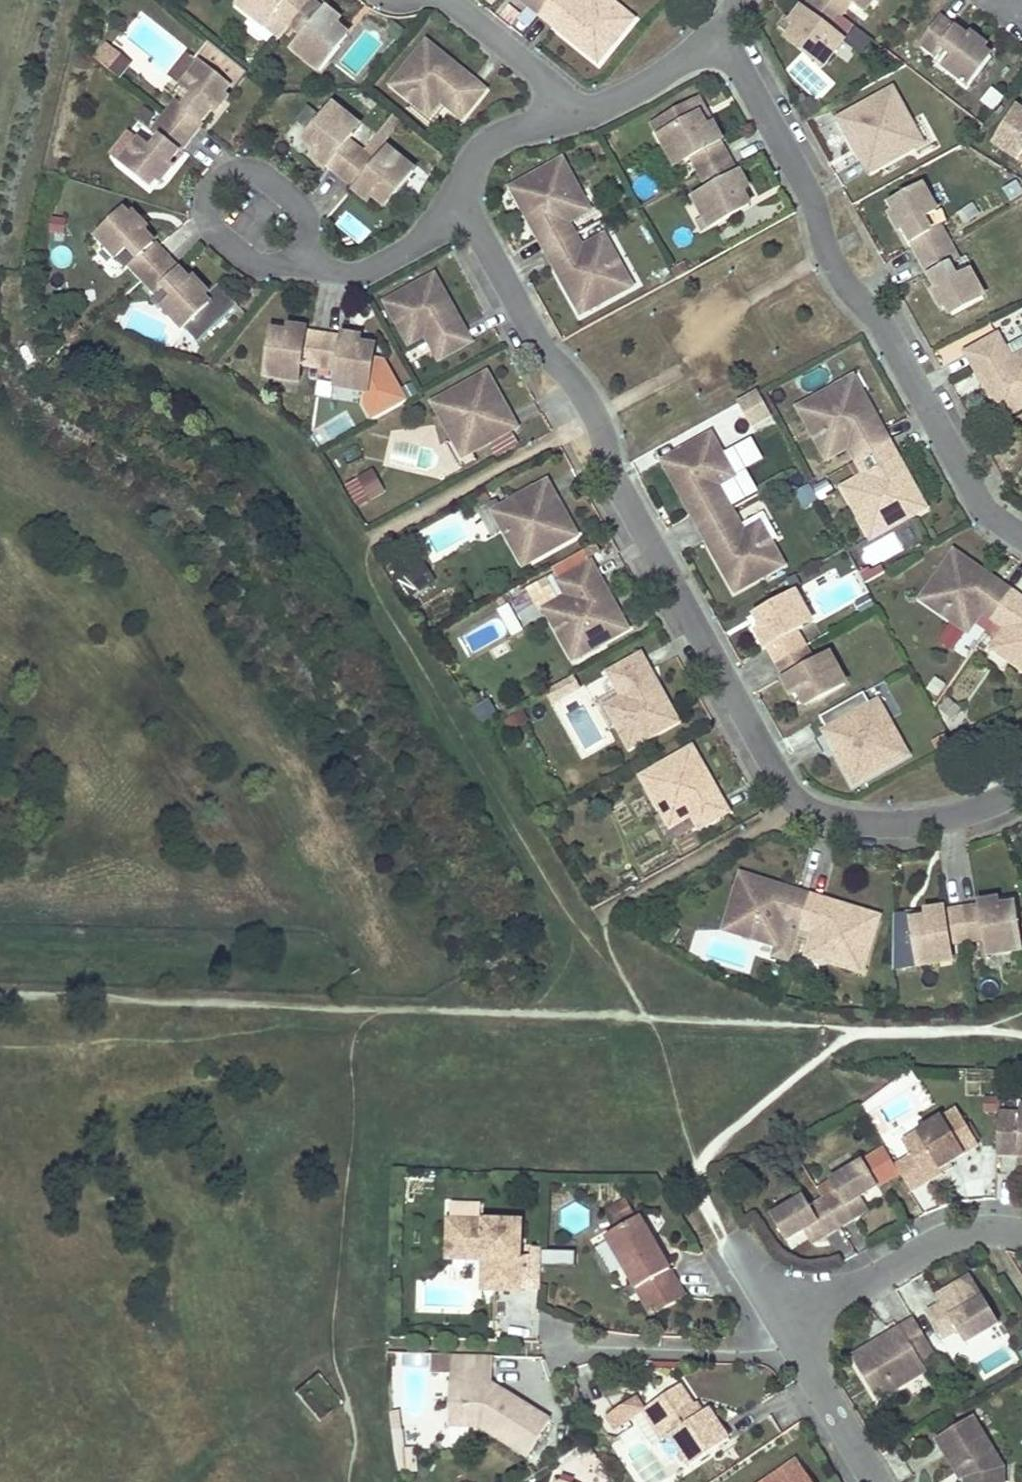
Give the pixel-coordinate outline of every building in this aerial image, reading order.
[(292,20),(308,0),(242,0),(241,1),(256,12),(261,6),(273,15),(278,9),(292,20)] [(349,30),(338,21),(341,16),(327,5),(326,6),(318,0),(308,0),(292,20),(306,31),(301,37),(312,47),(307,54),(321,65),(349,30)] [(552,0),(526,0),(542,13),(552,0)] [(600,59),(634,17),(612,0),(588,0),(585,3),(582,0),(552,0),(542,13),(563,30),(569,21),(577,27),(570,35),(600,59)] [(843,13),(826,0),(812,0),(806,8),(805,7),(795,19),(789,14),(781,25),(792,34),(790,37),(825,64),(837,49),(829,44),(839,32),(846,37),(856,23),(843,13)] [(843,13),(853,0),(826,0),(843,13)] [(860,4),(867,9),(874,0),(863,0),(860,4)] [(267,22),(273,15),(261,6),(256,12),(267,22)] [(947,65),(971,83),(993,54),(986,49),(989,46),(972,32),(969,36),(942,15),(923,40),(939,53),(945,44),(956,53),(947,65)] [(148,49),(160,28),(142,17),(130,38),(148,49)] [(563,30),(570,35),(577,27),(569,21),(563,30)] [(856,27),(837,52),(852,65),(872,39),(856,27)] [(846,37),(839,32),(829,44),(837,49),(846,37)] [(197,54),(205,61),(185,84),(197,94),(188,104),(180,98),(168,113),(192,133),(214,107),(217,110),(231,93),(227,90),(233,83),(237,86),(251,69),(211,37),(197,54)] [(312,47),(301,37),(295,44),(307,54),(312,47)] [(459,65),(429,40),(394,81),(430,111),(442,97),(463,114),(486,87),(466,70),(459,79),(451,73),(459,65)] [(109,43),(99,55),(119,72),(129,60),(109,43)] [(185,84),(205,61),(197,54),(191,50),(172,73),(185,84)] [(466,70),(459,65),(451,73),(459,79),(466,70)] [(923,140),(894,88),(842,116),(850,131),(857,127),(868,147),(861,151),(871,169),(923,140)] [(336,102),(308,137),(320,147),(316,151),(330,163),(331,161),(345,173),(366,148),(352,137),(357,130),(345,121),(351,114),(336,102)] [(1012,106),(989,143),(1021,164),(1021,112),(1020,111),(1012,106)] [(192,133),(168,113),(156,128),(164,134),(155,145),(143,136),(124,159),(152,182),(158,175),(162,178),(175,162),(171,159),(192,133)] [(345,121),(357,130),(362,124),(351,114),(345,121)] [(689,158),(698,173),(726,158),(718,142),(719,141),(711,125),(705,128),(698,115),(659,137),(668,153),(675,149),(683,162),(689,158)] [(861,151),(868,147),(857,127),(850,131),(861,151)] [(390,146),(385,153),(396,162),(402,156),(390,146)] [(380,159),(366,148),(345,173),(359,184),(358,186),(372,197),(376,193),(387,202),(416,167),(402,156),(396,162),(385,153),(380,159)] [(675,166),(683,162),(675,149),(668,153),(675,166)] [(570,219),(592,207),(565,158),(515,186),(530,212),(537,208),(544,220),(537,224),(550,248),(578,232),(570,219)] [(708,226),(748,204),(741,191),(746,188),(737,173),(735,174),(726,158),(698,173),(707,189),(700,193),(707,206),(699,210),(708,226)] [(887,216),(893,227),(897,234),(902,232),(917,261),(945,246),(936,229),(927,234),(920,222),(933,215),(921,192),(919,188),(887,205),(891,213),(887,216)] [(707,206),(700,193),(692,197),(699,210),(707,206)] [(126,207),(99,231),(119,254),(131,244),(140,254),(132,261),(145,276),(169,254),(146,229),(150,226),(135,211),(132,214),(126,207)] [(530,212),(537,224),(544,220),(537,208),(530,212)] [(67,219),(52,217),(50,230),(65,232),(67,219)] [(585,310),(634,282),(607,234),(585,246),(578,232),(550,248),(563,271),(570,268),(577,280),(570,283),(585,310)] [(948,317),(980,300),(965,273),(952,280),(945,268),(954,263),(945,246),(917,261),(933,291),(929,293),(939,312),(944,309),(948,317)] [(169,254),(145,276),(158,290),(166,283),(175,293),(164,303),(185,326),(211,302),(205,295),(209,292),(195,276),(191,279),(169,254)] [(563,271),(570,283),(577,280),(570,268),(563,271)] [(454,307),(436,273),(388,298),(410,339),(427,331),(440,355),(471,338),(458,315),(449,320),(445,312),(454,307)] [(458,315),(454,307),(445,312),(449,320),(458,315)] [(303,361),(321,364),(326,332),(308,329),(309,327),(291,324),(290,330),(275,327),(267,372),(286,375),(287,366),(302,369),(303,361)] [(368,389),(376,345),(361,342),(362,336),(345,333),(344,335),(326,332),(321,364),(338,367),(337,375),(352,377),(350,386),(368,389)] [(963,356),(976,379),(985,374),(990,382),(980,387),(998,421),(1021,408),(1021,355),(1007,363),(994,339),(963,356)] [(301,377),(302,369),(287,366),(286,375),(301,377)] [(488,372),(436,401),(465,453),(517,424),(507,406),(500,410),(489,390),(496,386),(488,372)] [(985,374),(976,379),(980,387),(990,382),(985,374)] [(352,377),(337,375),(335,383),(350,386),(352,377)] [(854,462),(885,445),(872,421),(862,427),(858,419),(868,414),(850,380),(802,405),(824,446),(841,437),(854,462)] [(489,390),(500,410),(507,406),(496,386),(489,390)] [(764,419),(756,402),(742,409),(751,426),(764,419)] [(862,427),(872,421),(868,414),(858,419),(862,427)] [(659,463),(675,492),(678,497),(687,491),(692,499),(682,504),(694,528),(726,511),(712,487),(729,478),(712,447),(707,437),(659,463)] [(897,468),(885,445),(854,462),(867,486),(850,495),(872,536),(920,510),(902,476),(892,481),(888,473),(897,468)] [(892,481),(902,476),(897,468),(888,473),(892,481)] [(372,469),(344,485),(356,507),(385,491),(372,469)] [(494,508),(523,561),(576,532),(568,518),(561,521),(550,502),(557,498),(546,479),(494,508)] [(687,491),(678,497),(682,504),(692,499),(687,491)] [(799,491),(772,517),(804,550),(831,524),(799,491)] [(568,518),(557,498),(550,502),(561,521),(568,518)] [(461,509),(417,531),(432,562),(494,532),(483,510),(465,518),(461,509)] [(726,511),(694,528),(707,551),(717,546),(721,554),(712,559),(730,593),(777,567),(755,526),(739,535),(726,511)] [(869,562),(920,544),(913,524),(862,542),(869,562)] [(717,546),(707,551),(712,559),(721,554),(717,546)] [(991,621),(1009,596),(986,580),(982,587),(971,579),(975,572),(950,555),(918,601),(964,633),(978,613),(991,621)] [(409,567),(418,584),(431,577),(422,559),(409,567)] [(593,580),(584,564),(552,582),(561,597),(539,610),(567,659),(620,629),(605,602),(596,607),(584,586),(593,580)] [(982,587),(986,580),(975,572),(971,579),(982,587)] [(605,602),(593,580),(584,586),(596,607),(605,602)] [(792,616),(800,612),(791,595),(752,617),(759,630),(754,633),(762,649),(764,648),(773,664),(801,648),(793,633),(799,629),(792,616)] [(1009,596),(991,621),(1003,630),(989,651),(1021,674),(1021,605),(1009,596)] [(509,604),(496,611),(509,638),(523,631),(509,604)] [(799,629),(807,625),(800,612),(792,616),(799,629)] [(801,648),(773,664),(782,680),(780,681),(788,697),(794,694),(801,707),(840,685),(832,669),(824,673),(817,660),(810,664),(801,648)] [(824,673),(832,669),(824,656),(817,660),(824,673)] [(623,748),(671,722),(652,688),(642,693),(638,686),(648,680),(635,657),(603,674),(617,698),(601,708),(623,748)] [(570,678),(540,695),(547,708),(577,691),(570,678)] [(652,688),(648,680),(638,686),(642,693),(652,688)] [(488,698),(469,709),(479,726),(498,716),(488,698)] [(953,733),(967,725),(952,698),(938,705),(953,733)] [(821,732),(831,750),(838,747),(849,767),(842,770),(849,785),(902,756),(873,703),(821,732)] [(941,739),(929,745),(935,754),(946,748),(941,739)] [(842,770),(849,767),(838,747),(831,750),(842,770)] [(685,813),(693,827),(721,812),(707,788),(701,791),(694,780),(701,776),(686,749),(636,777),(664,825),(685,813)] [(694,780),(701,791),(707,788),(701,776),(694,780)] [(795,926),(804,896),(779,888),(776,895),(763,891),(765,884),(736,874),(719,928),(773,945),(780,921),(795,926)] [(776,895),(779,888),(765,884),(763,891),(776,895)] [(830,904),(804,896),(795,926),(810,930),(802,954),(856,971),(873,917),(843,908),(841,915),(828,911),(830,904)] [(841,915),(843,908),(830,904),(828,911),(841,915)] [(995,947),(996,955),(1014,952),(1008,908),(993,910),(992,904),(974,907),(974,909),(956,912),(961,944),(979,941),(980,949),(995,947)] [(961,944),(956,912),(938,914),(938,912),(920,915),(921,921),(906,923),(913,968),(931,965),(930,956),(945,954),(944,946),(961,944)] [(980,949),(981,957),(996,955),(995,947),(980,949)] [(930,956),(931,965),(946,963),(945,954),(930,956)] [(1000,1115),(997,1155),(1019,1157),(1021,1158),(1021,1107),(1021,1116),(1000,1115)] [(912,1153),(893,1163),(912,1193),(954,1167),(952,1162),(978,1146),(956,1111),(906,1140),(912,1153)] [(839,1188),(823,1197),(839,1224),(867,1208),(860,1195),(876,1186),(862,1160),(834,1177),(839,1188)] [(805,1229),(812,1239),(839,1224),(823,1197),(810,1205),(804,1196),(773,1213),(787,1239),(805,1229)] [(604,1208),(611,1226),(634,1217),(627,1199),(604,1208)] [(521,1220),(446,1218),(445,1218),(445,1247),(483,1247),(483,1258),(496,1258),(495,1290),(519,1290),(519,1288),(539,1289),(539,1259),(520,1258),(521,1220)] [(671,1271),(640,1218),(607,1238),(652,1314),(685,1294),(671,1271)] [(483,1247),(445,1247),(444,1257),(483,1258),(483,1247)] [(541,1265),(574,1266),(574,1253),(542,1251),(541,1265)] [(496,1258),(483,1258),(482,1289),(495,1290),(496,1258)] [(943,1303),(928,1311),(944,1339),(958,1331),(965,1343),(999,1323),(971,1273),(937,1293),(943,1303)] [(915,1357),(931,1349),(913,1319),(850,1356),(876,1398),(922,1371),(915,1357)] [(491,1385),(492,1356),(447,1354),(447,1383),(461,1383),(460,1419),(480,1419),(480,1427),(528,1455),(549,1420),(491,1385)] [(447,1383),(449,1422),(480,1427),(480,1419),(460,1419),(461,1383),(447,1383)] [(699,1413),(680,1384),(646,1407),(664,1435),(665,1436),(688,1467),(730,1439),(708,1407),(699,1413)] [(633,1416),(644,1409),(636,1396),(607,1416),(615,1428),(633,1416)] [(644,1409),(633,1416),(653,1445),(665,1436),(664,1435),(646,1407),(644,1409)] [(974,1418),(936,1440),(960,1481),(966,1478),(966,1481),(1005,1481),(1005,1472),(974,1418)] [(396,1476),(416,1474),(412,1429),(392,1431),(396,1476)] [(797,1461),(767,1481),(811,1481),(797,1461)]
